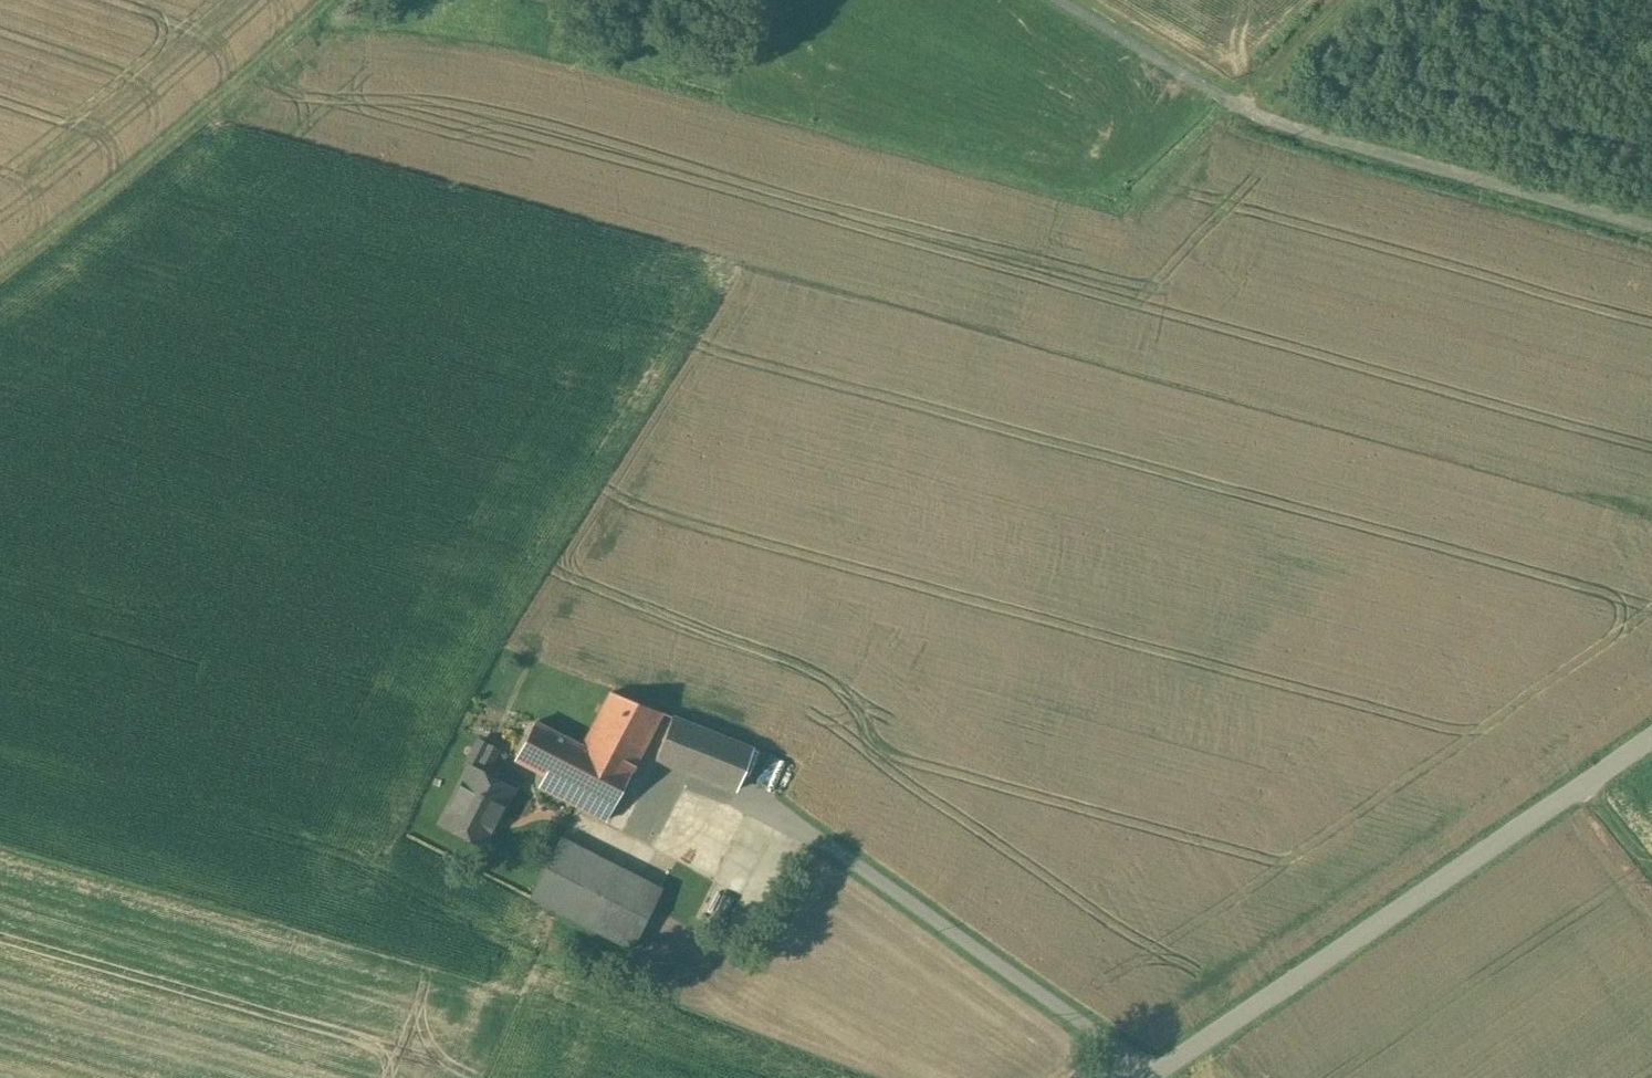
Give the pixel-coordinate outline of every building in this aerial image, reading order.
[(661,713),(610,693),(582,748),(571,768),(559,762),(550,779),(544,776),(539,787),(605,821),(661,713)] [(752,749),(672,717),(655,758),(736,791),(752,749)] [(582,748),(533,722),(514,760),(544,776),(550,779),(559,762),(571,768),(582,748)] [(469,767),(439,824),(483,846),(513,789),(469,767)] [(661,888),(561,838),(530,898),(630,948),(661,888)]
